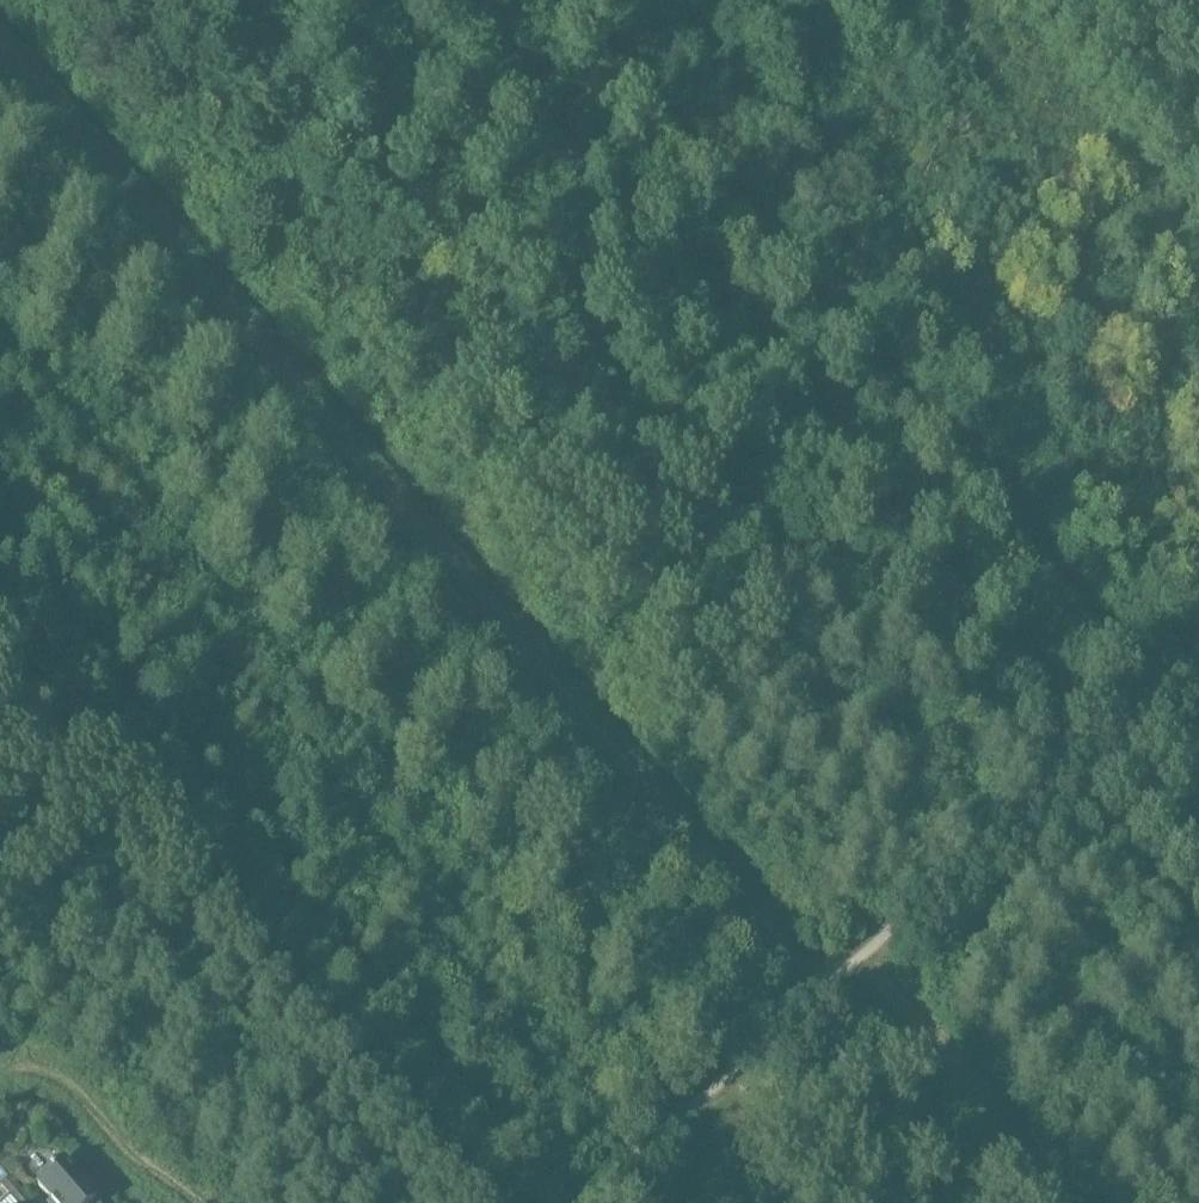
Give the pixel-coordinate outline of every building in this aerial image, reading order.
[(85,1191),(88,1189),(65,1162),(38,1185),(52,1202),(51,1202),(95,1202),(85,1191)] [(18,1202),(27,1202),(30,1200),(7,1174),(0,1181),(0,1183),(18,1202)]
